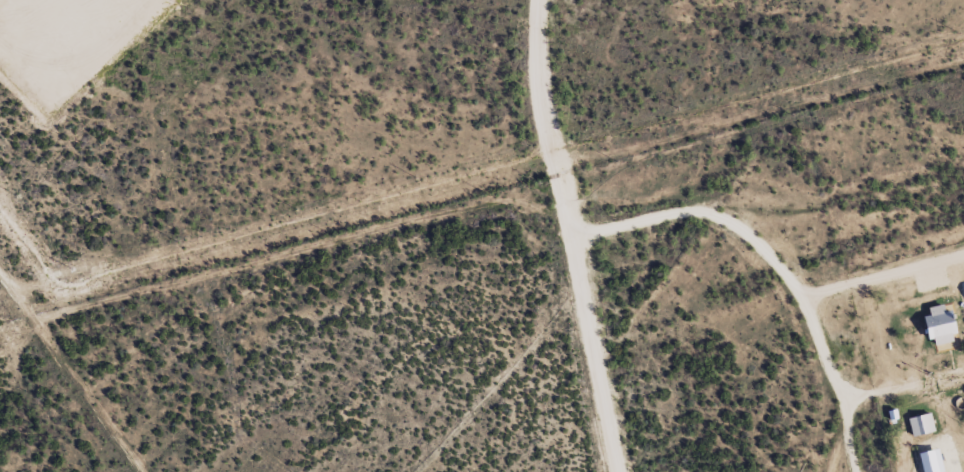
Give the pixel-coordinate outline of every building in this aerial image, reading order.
[(958,345),(952,310),(945,311),(944,305),(929,307),(930,315),(925,316),(931,349),(958,345)] [(912,438),(935,432),(929,413),(907,419),(912,438)]
